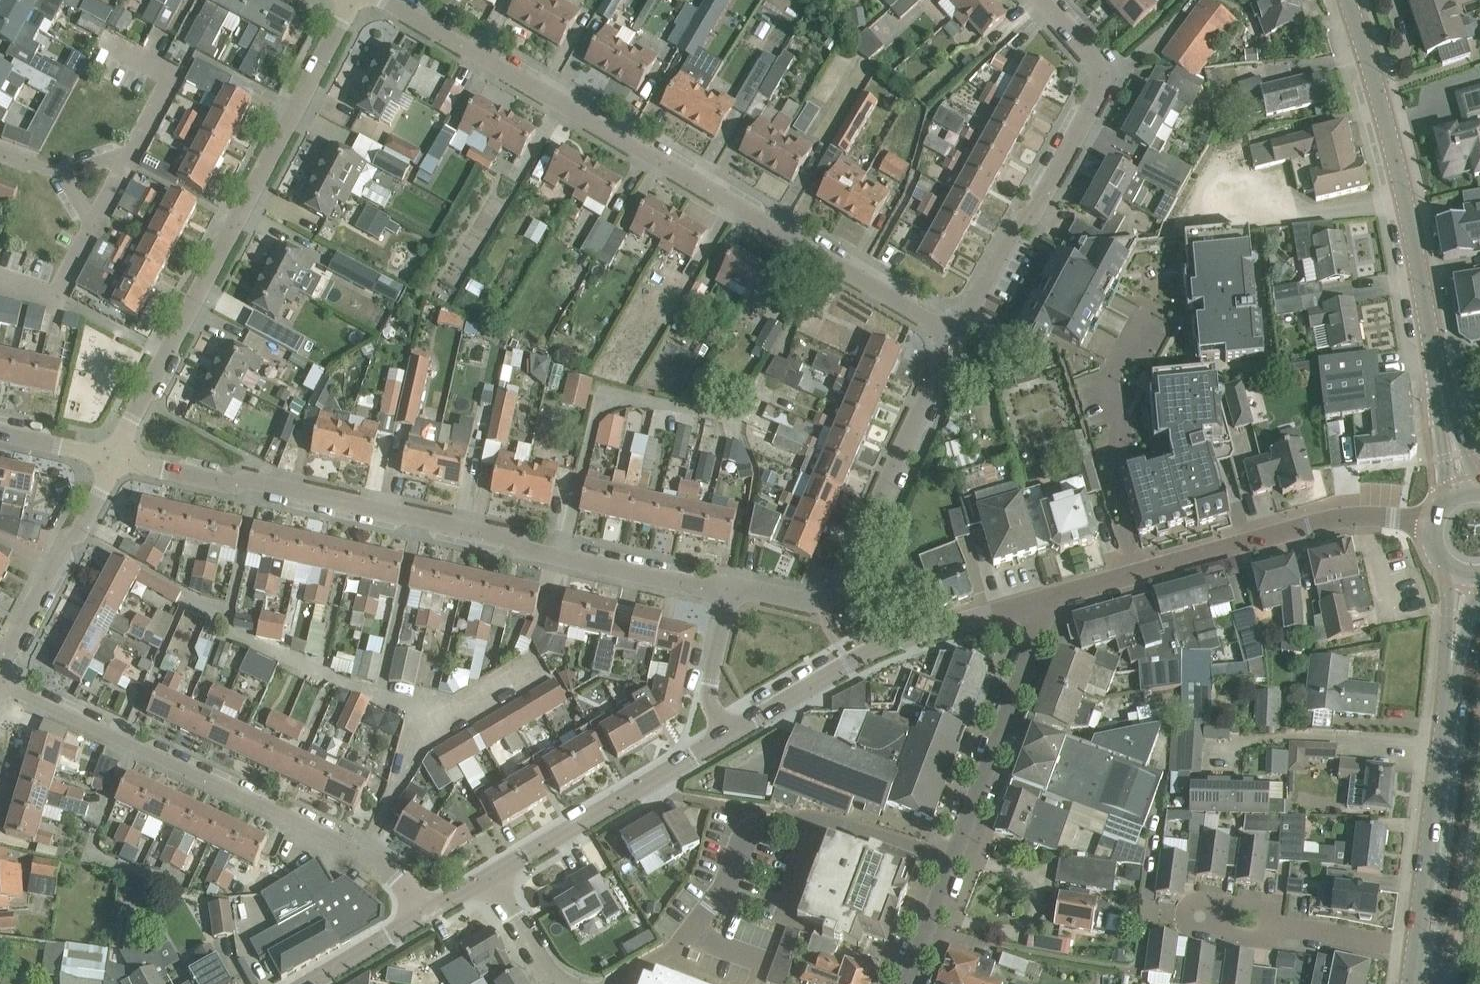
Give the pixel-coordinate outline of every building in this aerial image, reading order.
[(39,32),(45,21),(52,25),(64,4),(57,0),(38,0),(37,2),(33,0),(8,0),(2,12),(39,32)] [(165,7),(154,27),(166,33),(183,0),(169,0),(165,7)] [(196,50),(223,0),(204,0),(208,2),(200,18),(199,18),(185,44),(196,50)] [(196,50),(214,59),(218,52),(212,48),(230,14),(241,20),(251,0),(223,0),(196,50)] [(262,31),(275,6),(263,0),(251,0),(241,20),(250,25),(240,45),(251,51),(256,41),(262,31)] [(508,16),(534,32),(550,4),(553,0),(518,0),(508,16)] [(534,32),(560,47),(580,13),(568,5),(559,0),(553,0),(550,4),(534,32)] [(583,4),(597,13),(605,0),(585,0),(583,4)] [(598,14),(610,21),(623,0),(606,0),(598,14)] [(890,9),(900,0),(883,0),(890,9)] [(890,9),(900,19),(921,0),(900,0),(890,9)] [(960,12),(974,0),(950,0),(960,12)] [(960,12),(955,16),(964,26),(969,22),(984,38),(1006,18),(990,0),(974,0),(960,12)] [(1118,15),(1135,0),(1105,0),(1118,15)] [(1118,15),(1133,32),(1157,11),(1147,0),(1135,0),(1118,15)] [(1194,80),(1237,23),(1207,0),(1204,0),(1162,55),(1194,80)] [(1251,7),(1254,6),(1266,36),(1304,22),(1295,0),(1248,0),(1251,7)] [(1413,7),(1412,7),(1428,54),(1438,50),(1443,65),(1471,56),(1466,42),(1475,39),(1479,31),(1476,22),(1468,19),(1459,21),(1452,0),(1411,0),(1413,7)] [(90,2),(83,13),(106,26),(112,15),(90,2)] [(262,31),(283,42),(296,17),(275,6),(262,31)] [(135,17),(117,7),(106,26),(124,36),(135,17)] [(719,19),(702,9),(688,33),(679,49),(678,50),(695,60),(719,19)] [(0,15),(0,39),(13,46),(14,46),(35,57),(41,46),(33,42),(39,32),(2,12),(0,15)] [(106,26),(85,15),(78,27),(99,39),(106,26)] [(677,27),(667,43),(679,49),(688,33),(677,27)] [(611,77),(628,50),(636,36),(623,28),(619,35),(605,28),(585,62),(611,77)] [(869,61),(884,48),(868,30),(850,46),(869,61)] [(256,41),(251,51),(261,57),(266,47),(256,41)] [(385,46),(369,77),(396,91),(406,73),(413,76),(419,64),(385,46)] [(628,50),(611,77),(637,92),(658,58),(644,50),(640,57),(628,50)] [(1245,63),(1260,62),(1258,50),(1244,52),(1245,63)] [(239,72),(239,74),(249,79),(260,58),(250,52),(239,72)] [(777,58),(774,64),(788,71),(795,58),(784,52),(780,58),(779,58),(779,59),(777,58)] [(1016,80),(1042,95),(1055,73),(1018,53),(1012,63),(1022,68),(1016,80)] [(997,55),(991,67),(1002,72),(1008,61),(997,55)] [(65,69),(44,57),(37,70),(59,82),(65,69)] [(968,58),(962,63),(967,68),(972,63),(968,58)] [(221,100),(215,112),(239,125),(251,102),(227,89),(233,79),(197,60),(185,82),(221,100)] [(771,68),(760,61),(745,87),(757,93),(771,68)] [(757,93),(744,116),(757,124),(762,116),(762,117),(788,71),(774,64),(771,68),(757,93)] [(14,101),(25,81),(11,73),(12,72),(0,65),(0,94),(14,101)] [(59,82),(37,70),(28,86),(50,98),(59,82)] [(1137,111),(1163,125),(1171,111),(1182,117),(1186,109),(1190,111),(1204,85),(1176,70),(1164,93),(1151,86),(1137,111)] [(663,107),(689,122),(705,95),(714,81),(700,73),(695,80),(683,73),(663,107)] [(1261,78),(1241,82),(1239,83),(1247,117),(1266,112),(1266,116),(1328,101),(1322,74),(1263,88),(1261,78)] [(403,95),(396,91),(369,77),(353,107),(380,122),(390,103),(396,107),(403,95)] [(464,89),(448,80),(432,109),(448,118),(464,89)] [(1003,102),(1030,117),(1042,95),(1016,80),(1003,102)] [(1000,90),(989,84),(984,93),(996,99),(1000,90)] [(1435,135),(1440,153),(1437,153),(1444,178),(1473,170),(1475,176),(1479,175),(1479,90),(1458,96),(1466,127),(1467,131),(1456,134),(1455,130),(1435,135)] [(991,108),(996,99),(984,93),(979,102),(991,108)] [(878,103),(864,94),(832,146),(847,155),(878,103)] [(705,95),(689,122),(715,138),(735,104),(721,96),(717,103),(705,95)] [(475,133),(491,142),(507,115),(478,98),(458,131),(472,139),(475,133)] [(1018,139),(1030,117),(1003,102),(991,125),(1018,139)] [(809,104),(794,129),(804,136),(820,111),(809,104)] [(933,121),(939,125),(957,135),(965,122),(940,107),(933,121)] [(3,123),(8,112),(0,108),(0,122),(3,123)] [(1156,138),(1163,125),(1137,111),(1123,135),(1150,150),(1160,155),(1167,144),(1156,138)] [(188,112),(181,125),(192,130),(199,117),(188,112)] [(239,125),(215,112),(203,135),(227,148),(239,125)] [(757,124),(740,153),(766,168),(782,141),(783,141),(794,122),(778,114),(773,123),(762,117),(762,116),(757,124)] [(484,155),(478,165),(489,171),(502,149),(520,159),(536,133),(507,115),(491,142),(484,155)] [(1347,124),(1328,129),(1253,146),(1253,147),(1250,148),(1255,169),(1291,161),(1297,190),(1304,188),(1305,194),(1314,192),(1316,200),(1368,189),(1362,162),(1356,163),(1347,124)] [(192,130),(181,125),(174,138),(186,143),(192,130)] [(1018,139),(991,125),(979,147),(1005,162),(1018,139)] [(2,139),(29,149),(34,135),(7,126),(2,139)] [(965,128),(959,136),(971,143),(976,134),(975,134),(965,128)] [(191,158),(215,171),(227,148),(203,135),(191,158)] [(951,146),(929,135),(923,146),(947,159),(958,165),(963,156),(953,151),(953,150),(949,148),(951,146)] [(795,148),(783,141),(782,141),(766,168),(792,183),(812,149),(799,141),(795,148)] [(333,145),(317,175),(350,193),(366,163),(333,145)] [(979,147),(966,169),(993,184),(1005,162),(979,147)] [(467,158),(478,165),(484,155),(472,149),(467,158)] [(573,198),(574,198),(593,166),(563,149),(544,181),(556,188),(553,193),(570,202),(573,198)] [(404,182),(411,168),(381,152),(373,166),(404,182)] [(911,166),(889,154),(880,171),(901,183),(911,166)] [(1164,157),(1157,170),(1185,186),(1192,172),(1164,157)] [(172,168),(163,163),(157,174),(177,184),(179,181),(203,194),(215,171),(191,158),(184,170),(174,164),(172,168)] [(947,159),(942,168),(953,174),(958,165),(947,159)] [(1157,170),(1143,162),(1135,174),(1110,160),(1096,185),(1122,199),(1121,200),(1132,206),(1145,183),(1176,201),(1185,186),(1157,170)] [(843,213),(859,186),(866,174),(853,166),(850,170),(838,163),(817,198),(843,213)] [(593,166),(574,198),(585,205),(589,199),(606,209),(622,183),(593,166)] [(981,206),(993,184),(966,169),(954,192),(981,206)] [(344,205),(350,193),(317,175),(300,206),(328,221),(338,202),(344,205)] [(13,203),(18,188),(0,182),(0,198),(13,203)] [(132,182),(125,194),(140,203),(147,190),(132,182)] [(370,183),(362,198),(384,209),(391,194),(370,183)] [(1122,199),(1096,185),(1082,209),(1108,223),(1102,234),(1076,220),(1061,248),(1111,243),(1125,219),(1125,218),(1115,212),(1121,200),(1122,199)] [(859,186),(843,213),(869,228),(890,194),(876,186),(872,193),(859,186)] [(151,209),(160,214),(185,227),(197,204),(172,191),(167,200),(147,190),(140,203),(140,204),(151,209)] [(942,214),(968,229),(981,206),(954,192),(942,214)] [(927,193),(922,203),(935,210),(939,201),(927,193)] [(647,233),(663,242),(678,216),(649,199),(630,231),(643,239),(647,233)] [(917,212),(930,219),(935,210),(922,203),(917,212)] [(151,209),(140,204),(133,216),(144,222),(151,209)] [(574,222),(580,212),(569,205),(563,215),(574,222)] [(1435,229),(1436,235),(1440,238),(1441,245),(1438,249),(1440,255),(1443,257),(1444,260),(1477,255),(1476,246),(1479,245),(1479,205),(1463,208),(1464,217),(1437,221),(1438,225),(1435,229)] [(391,219),(368,207),(356,228),(379,241),(391,219)] [(148,237),(173,250),(185,227),(160,214),(148,237)] [(929,236),(956,251),(968,229),(942,214),(929,236)] [(663,242),(659,248),(671,256),(675,249),(692,259),(708,233),(678,216),(663,242)] [(537,220),(528,238),(541,244),(549,226),(537,220)] [(600,220),(581,252),(595,259),(613,228),(600,220)] [(1317,258),(1321,282),(1340,279),(1340,281),(1344,280),(1344,279),(1349,278),(1345,254),(1342,255),(1339,237),(1334,237),(1332,224),(1332,223),(1295,227),(1301,261),(1317,258)] [(627,236),(613,228),(595,259),(609,267),(627,236)] [(1256,316),(1248,231),(1185,237),(1188,272),(1184,272),(1188,310),(1199,308),(1201,321),(1192,322),(1195,347),(1198,346),(1199,361),(1225,358),(1226,362),(1264,359),(1260,315),(1256,316)] [(1278,231),(1265,233),(1267,246),(1275,245),(1279,239),(1278,231)] [(161,272),(173,250),(148,237),(143,247),(123,236),(116,249),(161,272)] [(944,273),(956,251),(929,236),(922,249),(912,244),(907,253),(944,273)] [(161,272),(116,249),(100,240),(88,263),(149,296),(161,272)] [(1052,333),(1081,348),(1138,241),(1082,246),(1079,252),(1082,254),(1077,262),(1059,253),(1021,324),(1014,337),(1032,347),(1034,345),(1043,350),(1049,339),(1052,333)] [(264,274),(291,289),(300,271),(308,275),(315,262),(281,244),(264,274)] [(732,283),(749,293),(764,267),(735,249),(716,282),(729,289),(732,283)] [(356,285),(365,268),(337,253),(328,270),(356,285)] [(137,319),(149,296),(88,263),(76,285),(112,305),(112,306),(137,319)] [(764,267),(749,293),(746,299),(757,306),(760,300),(778,310),(793,284),(764,267)] [(298,293),(291,289),(264,274),(248,305),(275,319),(285,301),(292,305),(298,293)] [(1451,282),(1461,335),(1471,343),(1479,341),(1479,275),(1454,280),(1454,281),(1451,282)] [(381,277),(373,292),(395,303),(403,288),(381,277)] [(697,283),(674,321),(685,327),(708,289),(697,283)] [(1275,301),(1302,297),(1300,285),(1273,289),(1275,301)] [(1277,316),(1304,312),(1302,297),(1275,301),(1277,316)] [(6,300),(0,325),(17,328),(22,304),(6,300)] [(1333,351),(1334,359),(1361,356),(1359,344),(1360,344),(1356,320),(1353,321),(1350,303),(1307,311),(1311,330),(1326,328),(1330,351),(1333,351)] [(24,329),(48,335),(53,315),(45,313),(46,309),(29,305),(24,329)] [(467,330),(470,317),(445,311),(442,324),(467,330)] [(65,313),(62,327),(79,331),(82,317),(65,313)] [(770,354),(785,328),(771,320),(756,346),(757,347),(767,353),(770,354)] [(273,323),(265,338),(298,355),(306,340),(273,323)] [(868,347),(862,362),(891,375),(901,350),(863,334),(859,343),(862,345),(868,347)] [(212,373),(239,388),(249,370),(256,374),(263,361),(228,343),(212,373)] [(757,347),(752,355),(762,361),(767,353),(757,347)] [(17,356),(0,352),(0,384),(10,387),(17,356)] [(891,375),(862,362),(858,372),(850,368),(848,372),(839,368),(841,363),(818,353),(812,367),(839,379),(881,397),(891,375)] [(288,354),(282,365),(292,370),(298,360),(288,354)] [(1361,356),(1334,359),(1283,365),(1284,377),(1320,373),(1325,419),(1353,416),(1356,443),(1355,443),(1357,464),(1410,459),(1417,452),(1413,419),(1414,419),(1414,417),(1413,417),(1409,378),(1380,381),(1376,355),(1361,356)] [(10,387),(33,392),(40,361),(17,356),(10,387)] [(787,362),(777,358),(766,375),(785,384),(790,373),(798,377),(804,364),(789,358),(787,362)] [(397,419),(396,424),(414,428),(428,364),(426,363),(410,360),(405,385),(397,419)] [(63,366),(40,361),(33,392),(56,397),(63,366)] [(315,367),(304,388),(314,393),(325,372),(315,367)] [(1211,450),(1205,452),(1203,444),(1223,443),(1216,370),(1148,376),(1154,440),(1165,439),(1166,451),(1171,451),(1174,460),(1145,468),(1144,463),(1121,469),(1139,536),(1156,531),(1158,537),(1171,534),(1169,528),(1185,523),(1186,527),(1197,524),(1198,526),(1231,517),(1224,493),(1223,493),(1211,450)] [(239,388),(212,373),(196,404),(223,418),(233,399),(240,403),(246,392),(239,388)] [(569,375),(561,405),(586,411),(593,381),(569,375)] [(337,383),(324,377),(310,405),(323,412),(337,383)] [(881,397),(839,379),(833,391),(849,398),(844,408),(871,420),(881,397)] [(388,382),(381,415),(397,419),(405,385),(404,385),(388,382)] [(1242,384),(1242,383),(1224,388),(1235,428),(1253,424),(1245,395),(1250,394),(1255,386),(1254,382),(1242,384)] [(281,389),(276,398),(286,403),(290,394),(281,389)] [(498,392),(487,442),(507,447),(519,396),(498,392)] [(296,399),(290,409),(300,415),(306,404),(296,399)] [(844,408),(834,432),(861,443),(871,420),(844,408)] [(342,460),(351,417),(351,415),(336,412),(335,418),(320,415),(312,453),(342,460)] [(623,449),(628,418),(603,414),(598,445),(623,449)] [(817,414),(813,424),(823,428),(825,429),(829,419),(817,414)] [(284,415),(275,439),(288,444),(297,420),(284,415)] [(351,417),(342,460),(371,466),(379,428),(364,424),(365,420),(351,417)] [(455,427),(451,444),(454,444),(469,447),(475,421),(462,419),(460,428),(455,427)] [(1343,422),(1327,424),(1328,439),(1338,438),(1345,437),(1343,422)] [(431,479),(438,449),(443,427),(428,424),(425,438),(410,435),(402,473),(431,479)] [(780,426),(776,435),(803,447),(808,437),(780,426)] [(808,437),(803,447),(851,467),(861,443),(834,432),(825,429),(823,428),(817,441),(808,437)] [(1314,486),(1298,429),(1281,433),(1284,446),(1271,450),(1272,456),(1245,463),(1253,496),(1272,491),(1271,486),(1280,483),(1283,494),(1314,486)] [(1083,433),(1066,438),(1083,497),(1101,492),(1083,433)] [(251,438),(247,449),(265,456),(269,445),(251,438)] [(521,499),(528,469),(534,440),(521,438),(516,442),(515,448),(516,452),(515,458),(500,454),(492,493),(521,499)] [(438,449),(431,479),(461,486),(469,447),(454,444),(452,453),(438,449)] [(675,444),(672,457),(686,460),(688,448),(675,444)] [(807,459),(800,474),(802,475),(841,491),(851,467),(803,447),(799,456),(807,459)] [(702,454),(699,467),(712,470),(716,457),(702,454)] [(612,489),(606,518),(631,524),(638,495),(640,485),(643,473),(645,459),(633,457),(625,492),(612,489)] [(1014,458),(953,475),(968,528),(982,524),(994,566),(1036,553),(1021,499),(1025,498),(1024,493),(1023,493),(1014,458)] [(3,499),(10,466),(0,464),(0,498),(3,499)] [(528,469),(521,499),(551,506),(559,467),(545,464),(543,472),(528,469)] [(10,466),(3,499),(0,515),(0,532),(18,540),(27,495),(31,496),(36,472),(10,466)] [(612,489),(614,480),(599,476),(599,475),(589,472),(580,512),(606,518),(612,489)] [(643,473),(640,485),(648,487),(651,474),(643,473)] [(841,491),(802,475),(792,496),(795,498),(804,502),(831,514),(841,491)] [(681,481),(678,493),(688,495),(691,483),(681,481)] [(691,483),(688,495),(698,498),(701,486),(691,483)] [(1097,536),(1085,497),(1045,508),(1040,488),(1024,493),(1025,498),(1021,499),(1036,553),(1052,549),(1061,554),(1092,545),(1097,536)] [(783,493),(779,502),(789,507),(791,508),(795,498),(792,496),(783,493)] [(638,495),(631,524),(655,529),(661,500),(638,495)] [(661,500),(655,529),(680,534),(686,506),(661,500)] [(711,511),(705,540),(730,545),(738,505),(713,500),(711,511)] [(161,536),(168,507),(143,501),(137,530),(151,533),(137,560),(146,564),(161,536)] [(831,514),(804,502),(794,525),(821,537),(831,514)] [(680,534),(705,540),(711,511),(686,506),(680,534)] [(193,512),(168,507),(161,536),(146,564),(156,570),(172,538),(186,541),(193,512)] [(811,561),(821,537),(794,525),(755,508),(749,539),(771,544),(811,561)] [(962,509),(948,513),(955,540),(970,535),(962,509)] [(211,547),(217,518),(193,512),(186,541),(211,547)] [(243,523),(217,518),(211,547),(207,565),(203,581),(203,582),(211,583),(214,584),(222,549),(236,552),(243,523)] [(265,594),(266,594),(279,531),(255,526),(248,555),(263,558),(259,575),(258,575),(255,591),(256,592),(265,594)] [(279,531),(266,594),(277,596),(280,581),(284,563),(298,566),(304,537),(279,531)] [(304,537),(298,566),(323,571),(329,542),(304,537)] [(324,572),(320,589),(316,605),(327,607),(335,574),(348,577),(354,548),(329,542),(323,571),(324,572)] [(957,543),(939,550),(919,558),(938,609),(971,596),(961,570),(967,568),(957,543)] [(1350,543),(1325,548),(1325,549),(1308,553),(1317,589),(1323,615),(1315,618),(1317,643),(1354,635),(1348,607),(1369,602),(1363,576),(1357,578),(1350,543)] [(353,613),(364,616),(378,553),(354,548),(348,577),(363,580),(359,598),(357,598),(353,613)] [(364,616),(365,616),(376,618),(381,598),(395,601),(398,588),(404,559),(378,553),(364,616)] [(1300,588),(1292,556),(1252,566),(1260,596),(1250,598),(1253,609),(1262,639),(1283,637),(1282,631),(1303,628),(1298,589),(1300,588)] [(102,580),(128,594),(135,582),(176,604),(182,593),(115,557),(102,580)] [(10,565),(0,560),(0,584),(10,565)] [(195,563),(192,578),(203,581),(207,565),(195,562),(195,563)] [(427,630),(441,567),(416,562),(409,591),(423,594),(416,627),(427,630)] [(441,567),(427,630),(438,632),(446,599),(459,602),(466,573),(441,567)] [(472,604),(465,638),(477,641),(491,578),(466,573),(459,602),(472,604)] [(1202,579),(1153,592),(1154,595),(1160,618),(1171,615),(1179,644),(1181,644),(1181,725),(1203,727),(1209,726),(1212,726),(1210,681),(1210,652),(1221,650),(1210,608),(1233,602),(1225,573),(1203,580),(1202,579)] [(495,610),(509,613),(515,584),(491,578),(477,641),(488,643),(495,610)] [(349,579),(346,594),(359,596),(362,581),(349,579)] [(102,580),(91,603),(117,616),(128,594),(102,580)] [(515,584),(509,613),(534,618),(540,589),(515,584)] [(320,589),(307,587),(304,602),(316,605),(320,589)] [(570,630),(585,634),(593,601),(567,595),(563,612),(550,609),(545,632),(537,628),(532,641),(541,659),(548,655),(556,637),(568,639),(570,630)] [(1138,663),(1141,693),(1168,689),(1181,689),(1181,644),(1179,644),(1171,615),(1160,618),(1154,595),(1131,601),(1131,600),(1073,616),(1082,650),(1116,641),(1119,653),(1127,651),(1131,665),(1138,663)] [(593,601),(585,634),(601,637),(599,646),(616,650),(622,624),(614,623),(618,606),(593,601)] [(117,616),(91,603),(79,624),(105,638),(110,630),(125,637),(129,635),(142,641),(147,632),(132,625),(117,616)] [(622,624),(616,650),(627,652),(637,655),(639,645),(655,649),(661,621),(662,616),(636,610),(632,627),(622,624)] [(138,614),(132,625),(147,632),(151,623),(152,622),(138,614)] [(261,620),(237,614),(236,614),(233,627),(258,633),(261,620)] [(263,614),(261,620),(258,633),(257,637),(282,641),(286,619),(263,614)] [(661,621),(655,649),(673,653),(670,667),(687,670),(696,629),(661,621)] [(532,641),(537,628),(528,623),(521,637),(531,642),(532,641)] [(67,647),(93,661),(109,669),(123,677),(128,668),(115,661),(114,657),(119,646),(105,638),(79,624),(67,647)] [(220,643),(219,644),(213,666),(224,671),(231,646),(220,643)] [(599,646),(593,672),(611,676),(616,650),(599,646)] [(109,669),(93,661),(67,647),(55,670),(81,684),(88,670),(104,679),(109,669)] [(422,655),(397,649),(396,649),(389,682),(415,687),(422,655)] [(249,651),(245,659),(239,674),(269,686),(279,664),(249,651)] [(1115,672),(1060,652),(1048,684),(1082,697),(1086,685),(1107,693),(1115,672)] [(377,684),(383,657),(365,653),(358,680),(377,684)] [(991,665),(957,653),(945,685),(912,672),(896,714),(917,712),(921,713),(929,699),(938,702),(934,713),(968,725),(991,665)] [(168,654),(161,669),(169,673),(176,658),(168,654)] [(1348,662),(1328,660),(1312,658),(1309,676),(1312,676),(1308,711),(1335,714),(1335,711),(1374,716),(1377,688),(1345,684),(1348,662)] [(652,696),(651,696),(652,698),(652,699),(664,719),(663,719),(666,723),(677,716),(687,670),(670,667),(666,684),(656,682),(655,682),(652,696)] [(118,686),(123,677),(109,669),(104,679),(118,686)] [(148,715),(178,729),(189,704),(174,697),(182,679),(169,673),(161,691),(159,690),(148,715)] [(554,680),(543,687),(556,708),(567,701),(554,680)] [(832,700),(832,713),(865,714),(865,683),(832,700)] [(178,729),(207,743),(219,717),(219,718),(224,707),(231,692),(214,684),(207,699),(209,700),(204,710),(189,704),(178,729)] [(1082,697),(1048,684),(1036,717),(1070,730),(1070,728),(1088,729),(1096,706),(1081,701),(1082,697)] [(543,687),(532,693),(545,715),(556,708),(543,687)] [(632,699),(617,708),(623,716),(640,745),(663,731),(657,722),(663,719),(664,719),(652,699),(652,698),(651,696),(652,696),(650,694),(648,691),(646,689),(638,687),(628,693),(632,699)] [(247,700),(231,692),(224,707),(240,715),(247,700)] [(532,693),(520,700),(533,722),(545,715),(532,693)] [(1280,730),(1281,693),(1256,693),(1255,729),(1280,730)] [(371,702),(353,694),(337,728),(355,736),(371,702)] [(504,710),(503,711),(516,732),(533,722),(520,700),(504,710)] [(378,707),(369,723),(396,738),(405,721),(378,707)] [(265,727),(282,734),(289,718),(272,711),(265,727)] [(503,711),(492,717),(505,739),(516,732),(503,711)] [(869,716),(856,750),(856,751),(945,785),(959,748),(958,748),(965,729),(941,720),(940,722),(923,717),(920,725),(919,724),(918,726),(884,713),(881,721),(869,716)] [(590,725),(603,747),(609,744),(618,758),(640,745),(623,716),(610,724),(605,716),(590,725)] [(248,731),(219,718),(219,717),(207,743),(236,756),(248,731)] [(492,717),(473,728),(486,750),(505,739),(492,717)] [(306,726),(289,718),(282,734),(298,742),(306,726)] [(1118,732),(1116,722),(1097,726),(1098,736),(1118,732)] [(1203,727),(1181,725),(1173,724),(1170,772),(1201,774),(1203,727)] [(559,740),(565,751),(566,750),(583,779),(605,765),(597,751),(603,747),(590,725),(575,734),(573,732),(559,740)] [(1091,748),(1034,727),(1032,726),(1012,781),(1013,782),(1046,794),(1143,829),(1163,774),(1147,767),(1162,726),(1094,740),(1091,748)] [(1230,727),(1209,726),(1208,735),(1230,736),(1230,727)] [(798,797),(847,815),(852,800),(884,812),(887,804),(932,821),(945,785),(856,751),(856,750),(797,729),(775,789),(776,789),(776,788),(798,797)] [(248,731),(236,756),(266,770),(278,745),(248,731)] [(456,738),(469,760),(480,754),(467,732),(456,738)] [(516,732),(505,739),(514,754),(525,747),(516,732)] [(28,762),(56,770),(60,755),(76,760),(79,749),(35,736),(28,762)] [(306,758),(295,783),(325,797),(342,760),(348,746),(333,738),(327,753),(311,746),(306,758)] [(445,745),(457,767),(463,764),(469,760),(456,738),(450,742),(445,745)] [(1313,744),(1290,743),(1288,772),(1304,773),(1305,758),(1312,758),(1313,744)] [(266,770),(295,783),(306,758),(278,745),(266,770)] [(445,745),(433,752),(446,774),(457,767),(445,745)] [(566,750),(565,751),(552,758),(547,750),(532,759),(545,781),(551,778),(560,792),(583,779),(566,750)] [(1267,752),(1267,764),(1288,764),(1288,753),(1267,752)] [(110,783),(119,763),(102,756),(93,778),(110,783)] [(522,776),(508,785),(525,813),(548,800),(539,785),(545,781),(532,759),(517,768),(522,776)] [(1340,759),(1338,778),(1367,781),(1363,809),(1389,812),(1394,770),(1368,767),(1369,762),(1340,759)] [(372,774),(342,760),(325,797),(355,811),(372,774)] [(82,803),(85,792),(52,783),(56,770),(28,762),(21,785),(82,803)] [(768,777),(726,771),(723,794),(765,800),(768,777)] [(1171,774),(1171,795),(1181,795),(1181,790),(1185,790),(1191,774),(1171,774)] [(116,802),(139,813),(152,786),(129,775),(116,802)] [(1013,782),(995,831),(1026,842),(1025,845),(1026,848),(1036,851),(1038,851),(1039,847),(1056,853),(1070,814),(1042,804),(1046,794),(1013,782)] [(1283,785),(1191,782),(1190,812),(1287,815),(1288,802),(1282,802),(1283,785)] [(14,809),(42,817),(45,807),(86,819),(89,805),(82,803),(21,785),(14,809)] [(503,827),(525,813),(508,785),(495,793),(490,785),(474,794),(487,816),(494,812),(503,827)] [(175,797),(152,786),(139,813),(140,813),(124,845),(119,857),(132,864),(138,851),(135,850),(143,835),(141,834),(150,818),(162,824),(175,797)] [(798,797),(776,788),(776,789),(772,800),(794,808),(798,797)] [(395,835),(417,849),(435,820),(421,812),(426,804),(406,792),(392,814),(404,821),(395,835)] [(175,797),(162,824),(175,830),(167,846),(155,840),(146,859),(159,865),(161,862),(171,866),(198,807),(175,797)] [(1073,806),(1068,823),(1102,835),(1108,818),(1073,806)] [(198,807),(171,866),(182,871),(196,839),(209,845),(221,818),(198,807)] [(42,817),(14,809),(6,834),(35,843),(35,841),(51,846),(53,836),(38,832),(42,817)] [(655,818),(622,838),(637,865),(640,863),(648,876),(700,845),(680,812),(663,822),(664,824),(660,826),(655,818)] [(1191,814),(1189,824),(1205,826),(1206,816),(1191,814)] [(1279,862),(1337,866),(1357,870),(1357,872),(1380,874),(1385,831),(1358,828),(1355,846),(1336,844),(1335,849),(1322,848),(1321,856),(1302,854),(1306,818),(1281,817),(1280,834),(1279,845),(1279,862)] [(244,829),(221,818),(209,845),(232,856),(244,829)] [(435,820),(417,849),(440,862),(448,849),(452,852),(473,839),(466,828),(453,821),(448,829),(435,820)] [(124,845),(131,830),(121,825),(114,840),(124,845)] [(244,829),(232,856),(255,867),(267,840),(244,829)] [(1187,861),(1199,863),(1200,863),(1204,835),(1190,834),(1187,855),(1162,852),(1156,893),(1183,897),(1187,861)] [(1200,863),(1199,863),(1198,876),(1224,880),(1226,867),(1238,868),(1242,840),(1204,835),(1200,863)] [(813,936),(838,945),(839,943),(840,944),(844,941),(865,949),(869,938),(886,945),(896,918),(897,919),(908,890),(906,889),(916,863),(882,850),(882,851),(870,846),(868,851),(828,836),(818,863),(807,892),(808,892),(797,919),(817,926),(814,934),(813,933),(813,936)] [(1102,838),(1095,855),(1112,861),(1118,844),(1103,838),(1102,838)] [(1278,873),(1279,862),(1279,845),(1242,840),(1238,868),(1236,881),(1263,885),(1264,872),(1278,873)] [(1145,851),(1118,842),(1118,844),(1112,861),(1111,863),(1128,866),(1141,867),(1143,868),(1145,851)] [(8,866),(7,850),(0,851),(0,910),(9,909),(9,899),(24,898),(21,865),(8,866)] [(60,862),(35,858),(29,893),(54,897),(60,862)] [(1113,893),(1117,865),(1087,860),(1060,859),(1056,882),(1113,893)] [(260,895),(278,927),(316,906),(339,945),(382,922),(383,908),(344,878),(333,885),(318,860),(260,895)] [(1128,866),(1127,876),(1130,880),(1140,881),(1141,867),(1128,866)] [(576,893),(556,905),(571,931),(601,913),(607,922),(620,914),(592,867),(569,881),(576,893)] [(206,883),(217,888),(224,873),(213,868),(206,883)] [(1354,875),(1327,871),(1325,892),(1334,893),(1331,912),(1375,918),(1379,890),(1353,887),(1354,875)] [(235,877),(224,873),(217,888),(227,892),(235,877)] [(1288,880),(1287,894),(1302,896),(1304,881),(1288,880)] [(683,888),(656,930),(671,939),(698,898),(683,888)] [(1073,897),(1061,895),(1056,925),(1105,934),(1110,904),(1088,900),(1089,893),(1074,891),(1073,897)] [(235,936),(230,903),(209,906),(213,939),(235,936)] [(278,927),(250,942),(261,961),(269,956),(282,979),(340,947),(339,945),(316,906),(278,927)] [(12,915),(0,915),(0,929),(15,928),(14,914),(12,915)] [(145,958),(150,918),(128,916),(124,954),(145,958)] [(766,983),(770,983),(786,983),(800,933),(786,928),(766,983)] [(483,979),(509,962),(504,953),(506,952),(493,929),(462,948),(480,979),(482,978),(483,979)] [(1187,959),(1175,957),(1178,935),(1151,932),(1146,973),(1149,973),(1147,983),(1148,983),(1184,983),(1187,959)] [(1055,954),(1058,939),(1030,934),(1027,948),(1055,954)] [(813,936),(807,951),(820,956),(816,969),(836,977),(835,979),(839,981),(838,983),(872,983),(876,972),(846,962),(845,964),(833,959),(838,945),(813,936)] [(1058,939),(1055,954),(1069,956),(1071,941),(1058,939)] [(66,946),(61,978),(105,982),(107,967),(107,966),(108,962),(109,951),(66,946)] [(1188,946),(1187,959),(1184,983),(1223,983),(1226,964),(1225,964),(1213,962),(1215,949),(1188,946)] [(188,983),(236,983),(235,981),(232,983),(218,957),(216,957),(210,947),(197,954),(203,965),(190,973),(194,981),(188,983)] [(951,947),(938,983),(1003,983),(990,979),(996,963),(980,957),(951,947)] [(1264,969),(1252,967),(1253,954),(1227,951),(1225,964),(1226,964),(1223,983),(1262,983),(1264,969)] [(1278,972),(1305,975),(1308,955),(1281,951),(1278,972)] [(120,953),(128,968),(108,962),(107,966),(117,983),(163,983),(161,980),(165,978),(154,959),(145,958),(124,954),(120,953)] [(1003,954),(1000,968),(1028,973),(1031,959),(1003,954)] [(1370,964),(1335,956),(1331,976),(1322,974),(1319,983),(1366,983),(1370,964)] [(483,979),(486,983),(526,983),(519,972),(516,973),(509,962),(483,979)] [(816,969),(806,965),(801,980),(811,983),(838,983),(839,981),(835,979),(836,977),(816,969)] [(107,967),(105,982),(105,983),(116,983),(107,967)] [(386,983),(394,983),(412,983),(413,973),(388,969),(386,983)] [(1264,969),(1262,983),(1276,983),(1277,971),(1264,969)] [(465,971),(444,971),(444,983),(465,983),(465,971)] [(656,971),(653,980),(644,977),(641,983),(690,983),(656,971)] [(351,983),(370,983),(371,972),(351,983)]
